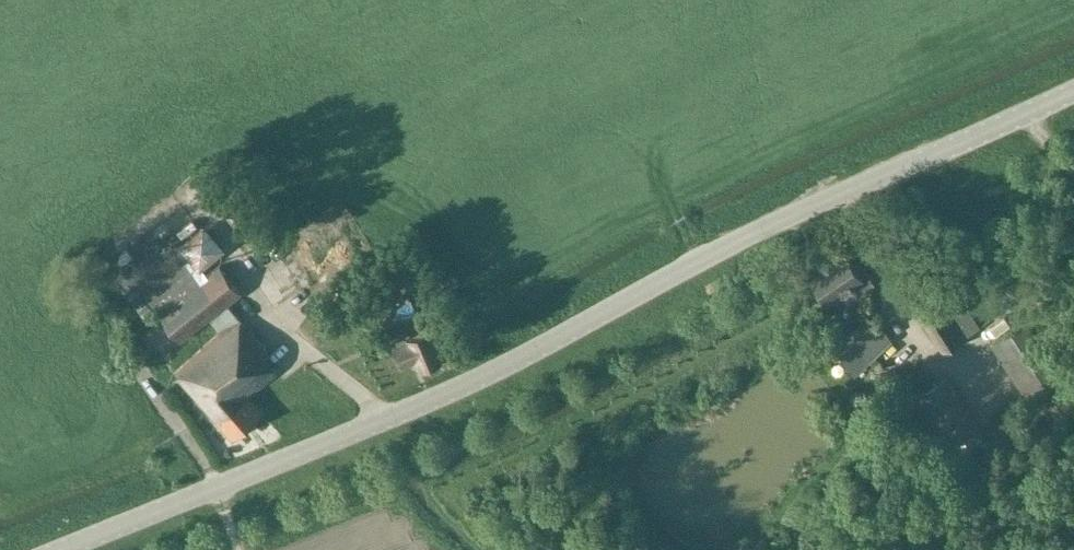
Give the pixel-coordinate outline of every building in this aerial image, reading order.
[(180,215),(156,230),(165,246),(190,231),(180,215)] [(159,246),(125,271),(154,307),(181,340),(207,319),(218,331),(174,371),(233,437),(260,414),(246,398),(276,373),(263,358),(269,353),(228,304),(240,294),(217,266),(200,281),(185,262),(177,268),(161,248),(159,246)] [(862,293),(876,284),(861,263),(855,267),(844,251),(810,275),(830,303),(857,285),(862,293)] [(123,269),(114,277),(144,315),(154,307),(125,271),(123,269)] [(946,350),(981,326),(948,277),(913,301),(946,350)] [(999,330),(1021,322),(1017,312),(996,320),(999,330)] [(415,313),(393,322),(399,339),(422,329),(415,313)] [(856,372),(891,339),(876,315),(835,340),(856,372)] [(1073,423),(1073,380),(1033,318),(993,344),(1054,436),(1073,423)] [(407,340),(394,345),(402,365),(416,360),(420,369),(441,361),(429,329),(406,338),(407,340)] [(958,455),(987,435),(947,375),(918,395),(958,455)]
